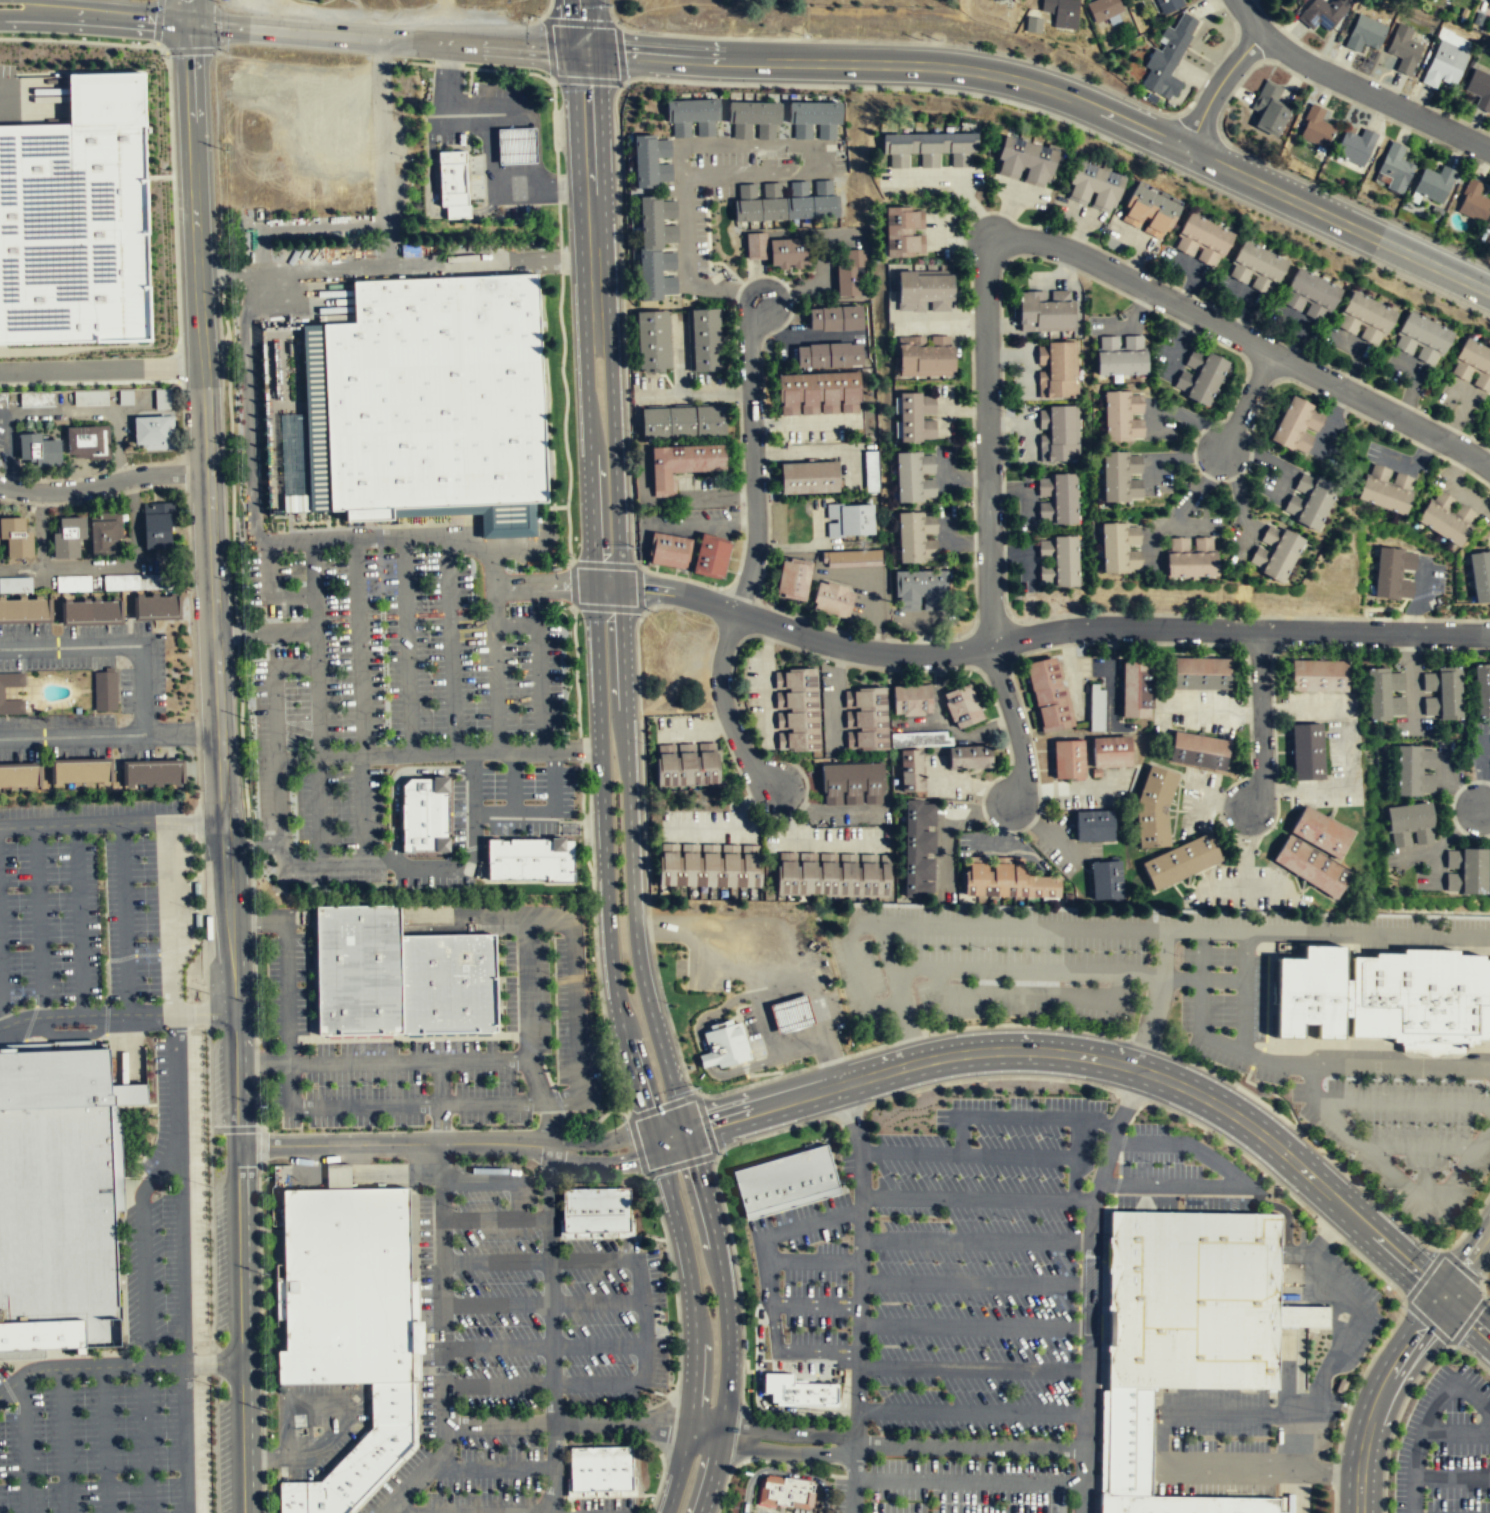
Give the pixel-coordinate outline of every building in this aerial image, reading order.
[(1053,13),(1052,24),(1077,25),(1078,0),(1041,0),(1040,13),(1053,13)] [(1085,4),(1094,25),(1122,13),(1116,0),(1095,0),(1085,4)] [(1184,7),(1181,0),(1155,0),(1162,16),(1184,7)] [(1334,24),(1347,9),(1346,8),(1350,3),(1347,0),(1330,0),(1327,4),(1323,0),(1311,0),(1309,2),(1296,17),(1310,30),(1317,22),(1327,31),(1334,24)] [(1171,75),(1193,36),(1191,34),(1199,21),(1184,12),(1174,29),(1168,26),(1161,35),(1168,39),(1161,51),(1156,48),(1145,66),(1151,69),(1141,85),(1168,100),(1172,95),(1176,97),(1184,82),(1171,75)] [(1387,25),(1382,38),(1376,49),(1362,43),(1358,52),(1343,46),(1353,25),(1359,13),(1387,25)] [(1026,32),(1041,32),(1041,17),(1026,17),(1026,32)] [(1409,76),(1418,55),(1423,46),(1409,39),(1413,29),(1406,26),(1398,22),(1390,42),(1385,51),(1400,58),(1394,70),(1409,76)] [(1440,39),(1469,51),(1459,75),(1454,86),(1439,79),(1435,89),(1420,82),(1440,39)] [(1489,109),(1489,74),(1474,67),(1469,79),(1464,90),(1478,97),(1473,106),(1488,113),(1489,109)] [(146,342),(0,345),(0,126),(20,126),(66,125),(66,101),(65,76),(141,73),(146,342)] [(1281,87),(1264,78),(1249,107),(1257,111),(1251,124),(1272,136),(1287,107),(1274,100),(1281,87)] [(668,121),(720,119),(720,98),(667,101),(668,121)] [(729,122),(781,123),(782,102),(730,102),(729,122)] [(842,102),(790,102),(790,123),(842,124),(842,102)] [(1323,147),(1334,126),(1320,119),(1325,109),(1311,102),(1303,118),(1306,120),(1298,136),(1323,147)] [(535,163),(497,164),(496,129),(534,127),(535,163)] [(1333,153),(1362,166),(1377,134),(1363,127),(1359,136),(1344,129),(1333,153)] [(634,135),(636,187),(658,186),(655,134),(634,135)] [(879,134),(880,158),(888,158),(888,168),(910,168),(910,159),(917,159),(917,167),(939,167),(939,155),(949,155),(949,167),(969,167),(969,153),(975,153),(975,134),(879,134)] [(1056,147),(1000,135),(992,175),(1048,186),(1056,147)] [(1377,173),(1386,176),(1382,187),(1402,195),(1414,163),(1403,159),(1408,148),(1390,141),(1377,173)] [(444,218),(469,218),(469,205),(466,205),(463,150),(436,151),(439,206),(444,206),(444,218)] [(1113,212),(1123,174),(1072,160),(1062,199),(1113,212)] [(1456,171),(1441,165),(1438,173),(1422,167),(1412,192),(1442,204),(1456,171)] [(1468,179),(1456,213),(1484,222),(1489,206),(1489,199),(1480,196),(1484,185),(1468,179)] [(1116,221),(1163,240),(1179,202),(1132,182),(1116,221)] [(735,200),(736,221),(841,216),(839,194),(735,200)] [(640,196),(642,248),(639,248),(641,300),(662,299),(660,251),(663,250),(661,196),(640,196)] [(883,257),(924,257),(923,207),(882,208),(883,257)] [(1231,232),(1184,215),(1171,252),(1217,269),(1231,232)] [(747,233),(748,259),(768,258),(766,232),(747,233)] [(773,264),(810,263),(809,237),(771,240),(773,264)] [(1223,278),(1270,298),(1285,261),(1238,242),(1223,278)] [(863,253),(836,253),(836,297),(863,297),(863,253)] [(1278,306),(1323,326),(1339,289),(1293,270),(1278,306)] [(548,501),(329,509),(322,321),(354,320),(352,279),(537,271),(548,501)] [(895,271),(895,312),(953,312),(953,271),(895,271)] [(1018,290),(1018,332),(1074,332),(1074,290),(1018,290)] [(1394,312),(1350,291),(1333,328),(1377,349),(1394,312)] [(808,308),(808,332),(863,332),(863,308),(808,308)] [(690,372),(722,370),(719,310),(687,310),(690,372)] [(638,312),(640,369),(670,368),(668,311),(638,312)] [(1436,368),(1451,330),(1405,312),(1389,350),(1436,368)] [(953,336),(896,337),(896,377),(953,377),(953,336)] [(1145,376),(1145,337),(1096,337),(1096,377),(1145,376)] [(1489,394),(1489,349),(1463,337),(1446,374),(1489,394)] [(1038,399),(1076,399),(1075,342),(1037,342),(1038,399)] [(795,346),(795,369),(862,368),(861,344),(795,346)] [(1228,363),(1191,346),(1171,392),(1207,408),(1228,363)] [(859,414),(859,373),(777,374),(778,415),(859,414)] [(168,389),(153,390),(154,410),(169,409),(168,389)] [(1103,441),(1144,441),(1144,417),(1144,393),(1103,393),(1103,441)] [(935,443),(935,394),(895,394),(895,443),(935,443)] [(1269,442),(1306,457),(1316,434),(1317,434),(1326,412),(1287,396),(1269,442)] [(727,433),(724,404),(642,408),(643,436),(727,433)] [(1038,462),(1077,462),(1077,406),(1038,406),(1038,462)] [(132,416),(132,447),(172,447),(172,416),(132,416)] [(104,457),(104,426),(66,426),(66,457),(104,457)] [(39,440),(39,434),(19,434),(19,465),(60,465),(60,440),(39,440)] [(725,472),(724,445),(650,447),(651,498),(674,497),(673,474),(725,472)] [(1101,452),(1101,503),(1142,503),(1142,452),(1101,452)] [(935,502),(933,453),(894,454),(895,504),(935,502)] [(840,491),(838,460),(781,462),(783,493),(840,491)] [(1410,478),(1394,472),(1389,485),(1383,483),(1388,469),(1372,464),(1367,477),(1363,476),(1355,498),(1402,514),(1410,490),(1406,489),(1410,478)] [(1320,532),(1336,485),(1298,472),(1282,518),(1320,532)] [(1037,474),(1037,525),(1077,525),(1077,474),(1037,474)] [(1458,548),(1475,514),(1432,492),(1415,526),(1458,548)] [(171,547),(170,502),(143,503),(143,548),(171,547)] [(825,506),(825,537),(873,537),(873,506),(825,506)] [(90,555),(119,554),(118,514),(89,514),(90,555)] [(898,563),(937,563),(937,514),(897,514),(898,563)] [(85,539),(84,516),(58,517),(58,529),(50,529),(50,557),(78,557),(77,539),(85,539)] [(8,539),(8,557),(30,557),(30,529),(24,529),(24,517),(0,517),(0,539),(8,539)] [(1100,573),(1140,574),(1141,524),(1101,523),(1100,573)] [(1282,585),(1303,540),(1268,524),(1257,546),(1254,545),(1244,567),(1282,585)] [(646,564),(686,569),(689,538),(650,533),(646,564)] [(723,579),(730,543),(698,536),(691,573),(723,579)] [(1038,537),(1037,588),(1077,588),(1077,538),(1038,537)] [(1215,577),(1215,537),(1165,537),(1165,577),(1215,577)] [(883,548),(822,551),(823,562),(828,562),(829,567),(884,565),(884,560),(884,548),(883,548)] [(1405,579),(1405,551),(1377,550),(1375,598),(1411,599),(1412,579),(1405,579)] [(1471,604),(1489,603),(1489,552),(1467,554),(1471,604)] [(806,600),(813,562),(791,557),(791,561),(783,559),(777,595),(806,600)] [(896,570),(897,593),(897,604),(920,603),(920,595),(924,595),(925,603),(945,603),(944,595),(949,595),(948,570),(896,570)] [(103,591),(165,589),(164,574),(103,576),(103,591)] [(0,577),(0,592),(30,592),(30,577),(0,577)] [(848,618),(856,592),(819,581),(813,606),(848,618)] [(176,615),(176,595),(135,596),(136,616),(176,615)] [(46,598),(0,599),(0,619),(46,618),(46,598)] [(118,620),(118,600),(63,601),(63,621),(118,620)] [(1040,734),(1073,727),(1057,656),(1024,663),(1040,734)] [(1228,690),(1228,657),(1171,657),(1171,690),(1228,690)] [(1120,718),(1152,718),(1152,659),(1121,659),(1120,718)] [(1290,692),(1347,692),(1347,662),(1290,662),(1290,692)] [(1475,717),(1489,717),(1489,668),(1474,668),(1475,717)] [(1366,720),(1404,720),(1403,669),(1365,670),(1366,720)] [(1461,720),(1460,669),(1422,670),(1423,720),(1461,720)] [(776,752),(818,751),(816,670),(774,671),(776,752)] [(116,710),(115,671),(93,671),(94,710),(116,710)] [(23,684),(22,672),(0,672),(0,714),(23,713),(23,711),(23,699),(3,699),(3,686),(23,686),(23,684)] [(1089,683),(1089,731),(1104,731),(1104,683),(1089,683)] [(983,719),(968,684),(941,696),(955,731),(983,719)] [(931,687),(892,687),(892,716),(931,716),(931,687)] [(846,752),(887,751),(886,688),(845,689),(846,752)] [(1290,780),(1322,780),(1322,723),(1289,723),(1290,780)] [(1224,770),(1229,739),(1172,731),(1167,762),(1224,770)] [(990,768),(990,744),(948,746),(947,732),(892,734),(892,748),(947,746),(948,769),(990,768)] [(1130,767),(1130,736),(1091,737),(1092,768),(1130,767)] [(718,741),(656,744),(658,784),(720,781),(718,741)] [(1083,741),(1052,741),(1052,780),(1083,779),(1083,741)] [(1395,746),(1394,796),(1433,797),(1434,747),(1395,746)] [(922,750),(899,750),(899,792),(922,792),(922,750)] [(107,761),(107,782),(52,782),(51,762),(107,761)] [(883,805),(882,762),(821,764),(822,806),(883,805)] [(180,783),(179,763),(124,764),(124,784),(180,783)] [(1136,847),(1139,847),(1168,846),(1166,810),(1176,777),(1176,773),(1148,764),(1147,764),(1135,803),(1136,847)] [(35,786),(0,787),(0,767),(35,766),(35,786)] [(447,850),(447,843),(447,830),(447,793),(446,793),(446,776),(409,776),(402,784),(402,851),(408,850),(409,850),(447,850)] [(903,802),(902,897),(933,898),(934,802),(903,802)] [(1433,844),(1430,803),(1385,807),(1388,847),(1433,844)] [(1353,833),(1303,804),(1270,863),(1336,900),(1352,873),(1336,863),(1353,833)] [(1073,811),(1073,842),(1112,842),(1112,811),(1073,811)] [(1152,891),(1222,862),(1210,832),(1140,861),(1152,891)] [(573,838),(575,880),(546,880),(546,878),(488,878),(487,839),(573,838)] [(660,884),(761,886),(762,857),(759,857),(759,844),(661,842),(660,884)] [(1486,850),(1445,850),(1445,895),(1486,895),(1486,850)] [(890,893),(891,877),(891,853),(880,853),(880,866),(878,866),(878,853),(869,853),(860,853),(860,861),(858,861),(857,853),(849,852),(839,852),(840,862),(837,862),(837,852),(829,852),(820,852),(820,861),(817,861),(817,852),(809,851),(799,851),(799,861),(797,861),(797,852),(788,851),(779,851),(779,862),(778,862),(778,877),(777,894),(839,895),(888,896),(888,893),(890,893)] [(1059,876),(1023,876),(1023,862),(964,861),(963,898),(1058,899),(1059,876)] [(1091,900),(1122,899),(1120,861),(1089,862),(1091,900)] [(402,1032),(318,1033),(315,904),(400,903),(400,913),(400,934),(402,1032)] [(400,934),(402,1032),(497,1031),(495,932),(400,934)] [(1482,960),(1482,956),(1456,956),(1456,951),(1401,950),(1401,954),(1373,954),(1373,958),(1350,957),(1350,981),(1343,981),(1343,947),(1301,946),(1301,959),(1275,958),(1273,1039),(1300,1039),(1300,1025),(1315,1025),(1314,1040),(1341,1041),(1341,1017),(1349,1017),(1349,1037),(1391,1038),(1474,1040),(1489,1041),(1489,960),(1482,960)] [(779,1033),(815,1022),(807,994),(770,1004),(779,1033)] [(751,1058),(719,1067),(718,1063),(712,1064),(703,1032),(741,1021),(751,1058)] [(108,1104),(146,1103),(145,1083),(107,1084),(106,1047),(0,1051),(0,1351),(61,1349),(117,1347),(108,1104)] [(734,1171),(745,1213),(839,1186),(827,1144),(734,1171)] [(350,1186),(350,1165),(325,1165),(326,1187),(350,1186)] [(408,1185),(408,1186),(409,1278),(410,1336),(411,1369),(411,1380),(370,1381),(281,1383),(280,1383),(277,1384),(276,1349),(284,1349),(281,1187),(350,1186),(408,1185)] [(631,1232),(630,1187),(562,1189),(563,1233),(631,1232)] [(1108,1211),(1252,1213),(1278,1213),(1276,1390),(1154,1387),(1152,1387),(1107,1386),(1105,1386),(1106,1305),(1108,1211)] [(838,1403),(838,1387),(836,1387),(836,1386),(830,1386),(830,1384),(821,1384),(821,1385),(799,1384),(799,1385),(793,1385),(794,1377),(794,1374),(765,1374),(765,1393),(772,1393),(772,1402),(782,1402),(782,1403),(794,1403),(794,1405),(824,1406),(824,1404),(836,1404),(836,1403),(838,1403)] [(411,1380),(412,1421),(371,1421),(370,1381),(411,1380)] [(286,1390),(281,1393),(276,1387),(280,1383),(281,1383),(286,1390)] [(1150,1497),(1151,1390),(1154,1390),(1154,1387),(1107,1386),(1105,1496),(1117,1496),(1150,1497)] [(371,1421),(371,1427),(319,1480),(306,1481),(306,1512),(344,1512),(364,1492),(398,1457),(412,1443),(412,1421),(371,1421)] [(633,1489),(632,1445),(570,1447),(571,1490),(633,1489)] [(806,1503),(808,1491),(813,1491),(814,1483),(811,1483),(812,1481),(784,1476),(783,1483),(765,1480),(764,1486),(769,1487),(767,1497),(777,1498),(776,1502),(791,1505),(792,1500),(806,1503)] [(306,1481),(306,1512),(279,1512),(278,1481),(306,1481)] [(1277,1499),(1276,1512),(1117,1512),(1117,1496),(1150,1497),(1277,1499)]
